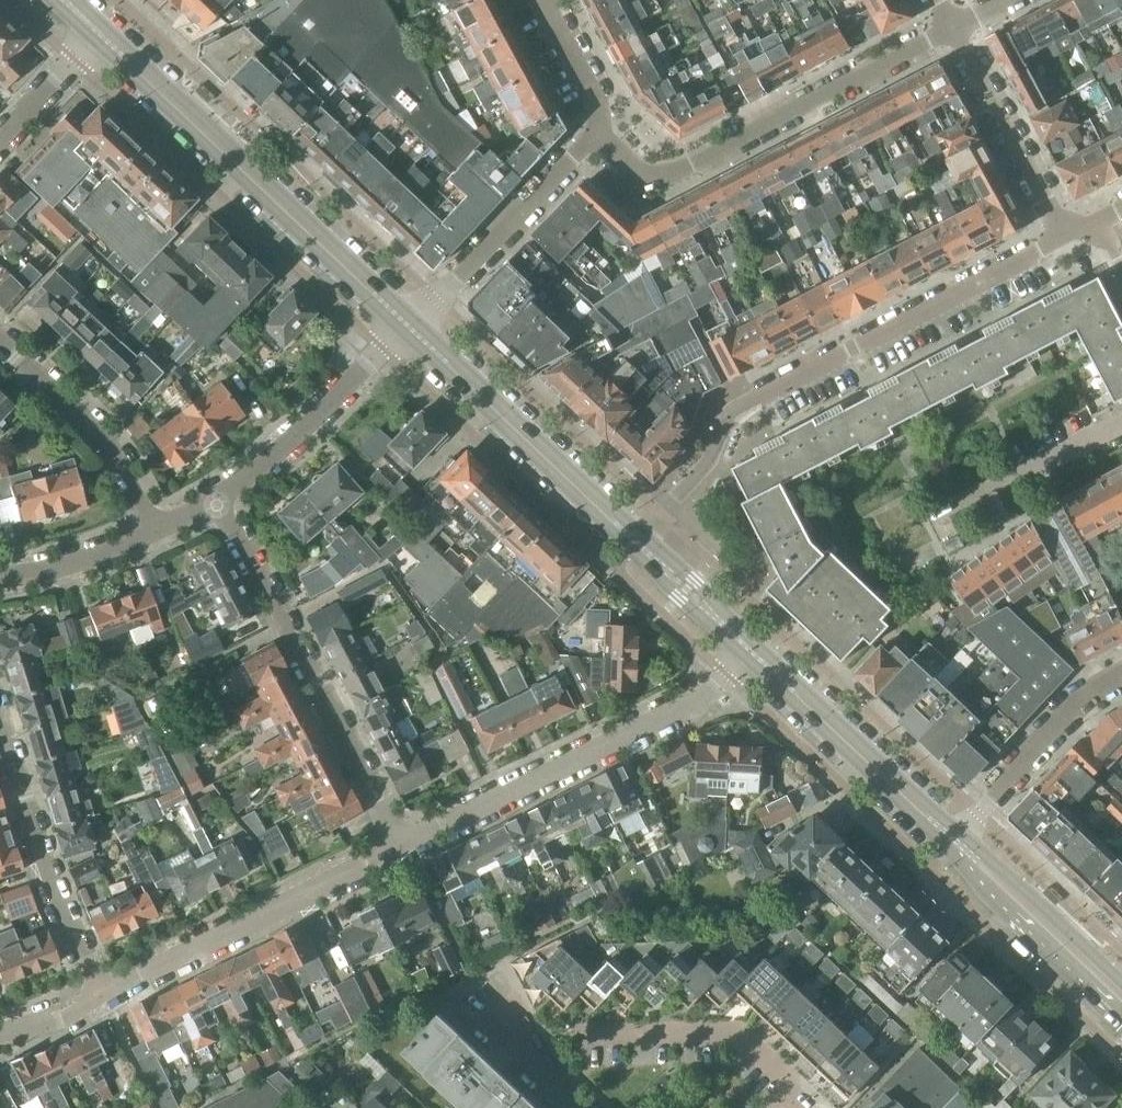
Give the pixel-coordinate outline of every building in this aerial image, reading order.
[(185,16),(200,0),(169,0),(168,1),(177,10),(178,9),(185,16)] [(185,16),(201,31),(216,15),(227,3),(230,0),(200,0),(185,16)] [(244,16),(249,24),(204,48),(203,56),(228,79),(304,0),(275,0),(244,16)] [(396,24),(392,17),(389,11),(383,0),(304,0),(228,79),(257,106),(317,43),(349,73),(396,24)] [(389,11),(395,8),(396,10),(404,5),(401,0),(383,0),(389,11)] [(498,12),(491,0),(472,0),(450,12),(451,13),(441,18),(452,38),(462,33),(461,31),(498,12)] [(472,0),(444,0),(450,12),(472,0)] [(620,0),(583,0),(592,15),(620,0)] [(601,32),(657,1),(657,0),(639,0),(629,6),(626,0),(620,0),(592,15),(601,32)] [(681,9),(691,4),(689,0),(676,0),(681,9)] [(761,2),(767,14),(777,8),(773,0),(765,0),(761,2)] [(790,4),(794,12),(806,6),(803,0),(798,0),(790,4)] [(811,16),(833,57),(841,53),(844,55),(849,52),(849,49),(851,48),(835,18),(825,23),(814,2),(818,0),(803,0),(806,6),(811,16)] [(866,0),(871,9),(859,15),(859,14),(843,22),(847,31),(875,16),(904,1),(904,0),(866,0)] [(1056,3),(1077,44),(1085,40),(1080,30),(1088,25),(1075,0),(1061,0),(1056,3)] [(1088,25),(1094,35),(1110,27),(1096,0),(1075,0),(1088,25)] [(1110,27),(1121,20),(1121,10),(1121,8),(1117,0),(1096,0),(1110,27)] [(601,32),(609,48),(643,30),(638,22),(648,17),(649,19),(663,11),(657,1),(601,32)] [(904,1),(875,16),(879,25),(868,31),(873,39),(914,18),(912,14),(914,12),(909,3),(906,3),(904,1)] [(767,14),(761,2),(751,8),(756,19),(767,14)] [(227,3),(216,15),(227,25),(242,17),(227,3)] [(1056,3),(1040,11),(1061,52),(1077,44),(1056,3)] [(688,28),(690,27),(700,21),(691,4),(681,9),(678,10),(688,28)] [(722,10),(726,17),(735,34),(745,28),(733,5),(722,10)] [(726,17),(722,10),(721,8),(704,17),(709,26),(726,17)] [(1040,11),(1023,20),(1045,61),(1061,52),(1040,11)] [(462,33),(452,38),(461,56),(464,55),(508,31),(498,12),(461,31),(462,33)] [(392,17),(396,24),(402,36),(414,30),(408,19),(404,22),(399,13),(392,17)] [(809,31),(801,35),(818,68),(826,64),(826,61),(833,57),(811,16),(803,20),(809,31)] [(5,87),(3,89),(5,90),(30,63),(29,62),(27,63),(15,52),(22,45),(22,44),(22,43),(21,42),(21,38),(22,37),(22,36),(22,35),(21,35),(3,17),(0,20),(0,82),(5,87)] [(733,70),(735,74),(741,85),(750,103),(768,94),(767,92),(766,92),(739,40),(735,34),(726,17),(709,26),(716,39),(724,36),(735,56),(736,55),(741,65),(733,70)] [(1023,20),(1008,28),(1024,59),(1032,55),(1037,65),(1045,61),(1023,20)] [(700,21),(690,27),(694,34),(705,28),(700,21)] [(349,73),(366,89),(384,106),(401,122),(418,138),(435,155),(453,171),(462,162),(499,197),(517,177),(469,132),(463,127),(452,116),(448,113),(441,106),(435,96),(425,77),(421,71),(415,59),(413,56),(402,36),(396,24),(349,73)] [(609,48),(619,65),(675,35),(670,25),(656,32),(657,34),(648,39),(643,30),(609,48)] [(417,28),(414,30),(402,36),(413,56),(427,48),(417,28)] [(1024,59),(1008,28),(988,38),(1045,143),(1080,125),(1067,101),(1050,110),(1048,106),(1043,96),(1024,59)] [(785,29),(779,33),(800,74),(808,70),(810,72),(818,68),(801,35),(791,40),(785,29)] [(483,71),(519,51),(508,31),(464,55),(468,63),(476,59),(483,71)] [(696,37),(699,43),(709,37),(706,31),(696,37)] [(776,48),(767,53),(785,85),(793,81),(793,78),(800,74),(779,33),(770,37),(776,48)] [(863,33),(852,39),(856,48),(868,42),(863,33)] [(619,65),(628,82),(661,64),(657,55),(666,50),(667,51),(680,44),(675,35),(619,65)] [(747,35),(739,40),(766,92),(767,92),(774,88),(777,89),(785,85),(767,53),(758,58),(752,46),(753,46),(747,35)] [(709,37),(699,43),(708,59),(718,54),(709,37)] [(257,106),(289,136),(349,73),(317,43),(257,106)] [(478,98),(530,71),(519,51),(483,71),(488,81),(473,89),(478,98)] [(1107,61),(1113,71),(1113,73),(1120,69),(1121,68),(1121,55),(1120,57),(1118,53),(1106,59),(1107,61)] [(637,98),(651,111),(684,93),(680,85),(690,80),(691,82),(724,64),(718,54),(708,59),(693,67),(637,98)] [(415,59),(421,71),(429,67),(423,55),(415,59)] [(636,98),(637,98),(693,67),(688,58),(674,66),(675,67),(666,72),(661,64),(628,82),(636,98)] [(1092,70),(1091,71),(1096,80),(1113,71),(1107,61),(1091,69),(1092,70)] [(953,127),(971,118),(941,63),(924,72),(941,105),(948,116),(953,127)] [(1113,73),(1105,77),(1109,85),(1121,78),(1121,73),(1120,69),(1113,73)] [(425,77),(435,96),(447,89),(437,71),(425,77)] [(496,114),(541,90),(530,71),(478,98),(486,113),(494,109),(496,114)] [(1091,71),(1075,79),(1080,88),(1096,80),(1091,71)] [(907,81),(936,136),(953,127),(948,116),(941,120),(939,116),(937,118),(933,109),(941,105),(924,72),(907,81)] [(289,136),(306,153),(366,89),(349,73),(289,136)] [(651,111),(667,126),(709,102),(741,85),(735,74),(731,76),(731,77),(717,84),(717,85),(704,92),(705,94),(696,98),(691,90),(684,93),(651,111)] [(1080,88),(1075,79),(1059,88),(1064,97),(1080,89),(1080,88)] [(946,159),(949,158),(941,145),(936,136),(907,81),(890,90),(907,123),(916,118),(921,128),(919,129),(926,141),(923,143),(930,156),(921,160),(926,169),(936,164),(939,163),(946,159)] [(741,85),(709,102),(718,120),(750,103),(741,85)] [(1043,96),(1048,106),(1063,98),(1058,88),(1043,96)] [(306,153),(323,169),(384,106),(366,89),(306,153)] [(447,89),(435,96),(441,106),(448,113),(458,108),(447,89)] [(515,130),(551,110),(541,90),(496,114),(498,118),(502,126),(501,127),(504,133),(514,128),(515,130)] [(872,99),(902,155),(909,169),(913,176),(923,171),(926,169),(921,160),(920,158),(917,160),(904,136),(903,137),(898,128),(907,123),(890,90),(872,99)] [(899,174),(909,169),(902,155),(872,99),(856,107),(873,140),(882,136),(887,146),(885,146),(891,158),(890,159),(898,175),(899,174)] [(1095,105),(1099,113),(1111,107),(1106,99),(1095,105)] [(709,102),(667,126),(681,139),(718,120),(709,102)] [(148,263),(160,251),(177,233),(170,226),(195,199),(98,107),(87,119),(74,108),(76,106),(75,105),(49,132),(51,134),(26,160),(27,161),(17,171),(16,172),(24,179),(22,180),(50,207),(59,198),(115,251),(106,260),(119,273),(128,264),(138,274),(148,263)] [(1114,109),(1121,125),(1121,106),(1121,105),(1114,109)] [(323,169),(341,186),(401,122),(384,106),(323,169)] [(838,116),(868,173),(879,195),(897,186),(892,178),(890,173),(882,177),(870,154),(869,155),(864,145),(873,140),(856,107),(838,116)] [(1103,142),(1121,177),(1121,176),(1121,125),(1114,109),(1106,113),(1112,124),(1108,126),(1113,135),(1102,141),(1103,142)] [(521,137),(524,139),(539,154),(562,130),(551,110),(515,130),(514,128),(504,133),(511,145),(521,137)] [(452,116),(463,127),(467,125),(460,112),(452,116)] [(821,125),(838,159),(843,168),(851,164),(858,178),(868,173),(838,116),(821,125)] [(949,158),(983,140),(971,118),(953,127),(936,136),(941,145),(949,158)] [(341,186),(358,202),(418,138),(401,122),(341,186)] [(469,132),(517,177),(539,154),(524,139),(509,154),(498,143),(494,145),(483,124),(469,132)] [(838,159),(821,125),(804,135),(833,190),(833,191),(844,185),(832,162),(838,159)] [(1077,128),(1069,132),(1075,145),(1084,141),(1077,128)] [(1075,145),(1069,132),(1060,136),(1067,149),(1075,145)] [(833,190),(804,135),(786,144),(804,176),(813,171),(818,180),(816,181),(823,195),(833,190)] [(358,202),(375,218),(419,172),(411,164),(420,155),(428,162),(435,155),(418,138),(358,202)] [(945,190),(952,187),(965,180),(996,163),(983,140),(949,158),(946,159),(952,171),(942,176),(938,179),(944,191),(945,190)] [(1090,146),(1079,152),(1098,188),(1121,177),(1103,142),(1091,148),(1090,146)] [(770,152),(792,194),(801,189),(796,180),(804,176),(786,144),(770,152)] [(753,161),(770,194),(779,190),(784,198),(792,194),(770,152),(753,161)] [(1098,188),(1079,152),(1071,157),(1072,158),(1057,166),(1076,200),(1098,188)] [(375,218),(393,235),(453,171),(435,155),(428,162),(419,172),(375,218)] [(736,170),(771,237),(772,238),(781,234),(768,208),(766,209),(765,207),(769,205),(770,208),(775,205),(770,194),(753,161),(736,170)] [(453,171),(393,235),(410,252),(429,270),(473,224),(499,197),(462,162),(453,171)] [(978,204),(997,241),(1004,237),(1004,238),(1029,225),(996,163),(965,180),(978,204)] [(936,164),(926,169),(923,171),(936,195),(944,191),(938,179),(942,176),(936,164)] [(897,185),(898,187),(914,178),(913,176),(909,169),(899,174),(898,175),(892,178),(897,186),(897,185)] [(719,179),(736,212),(745,207),(750,217),(749,218),(756,231),(755,232),(758,238),(759,237),(760,239),(763,238),(764,241),(771,237),(736,170),(719,179)] [(4,210),(6,207),(12,212),(21,202),(16,197),(19,193),(15,190),(20,184),(7,171),(2,177),(0,175),(0,206),(4,210)] [(702,188),(735,251),(744,246),(734,226),(732,226),(727,217),(736,212),(719,179),(702,188)] [(576,192),(623,237),(636,222),(592,181),(586,181),(576,192)] [(903,197),(898,187),(888,192),(894,202),(901,198),(903,197)] [(945,190),(950,203),(958,199),(952,187),(945,190)] [(721,267),(726,276),(743,267),(738,257),(735,251),(702,188),(684,197),(702,230),(711,225),(716,235),(714,235),(721,248),(719,249),(727,264),(721,267)] [(859,193),(864,203),(871,199),(866,189),(859,193)] [(827,202),(820,206),(829,221),(833,219),(835,218),(842,214),(845,213),(841,206),(833,191),(833,190),(823,195),(827,202)] [(934,226),(953,264),(976,252),(957,215),(950,203),(945,190),(944,191),(936,195),(934,196),(947,220),(934,226)] [(616,245),(622,239),(623,237),(576,192),(563,206),(590,232),(596,225),(604,232),(603,233),(616,245)] [(868,204),(874,215),(893,205),(887,193),(868,204)] [(709,284),(711,284),(726,276),(721,267),(716,269),(709,255),(706,256),(699,243),(697,244),(693,235),(702,230),(684,197),(668,205),(709,284)] [(809,199),(798,206),(811,231),(823,224),(829,221),(820,206),(814,209),(809,199)] [(957,215),(976,252),(997,241),(978,204),(957,215)] [(680,253),(699,290),(709,284),(668,205),(650,215),(672,256),(681,251),(682,252),(680,253)] [(563,206),(549,220),(602,270),(609,262),(591,245),(590,246),(583,239),(590,232),(563,206)] [(811,231),(798,206),(788,211),(796,226),(789,230),(793,239),(811,231)] [(36,220),(57,239),(69,226),(49,207),(36,220)] [(849,211),(845,213),(842,214),(847,223),(860,216),(856,207),(849,211)] [(622,239),(645,260),(656,254),(664,270),(677,264),(672,256),(650,215),(636,222),(623,237),(622,239)] [(189,261),(216,285),(246,255),(250,251),(232,234),(231,235),(228,239),(206,218),(174,251),(187,263),(189,261)] [(823,224),(832,240),(844,233),(835,218),(833,219),(829,221),(823,224)] [(3,238),(11,247),(19,239),(10,231),(11,230),(0,220),(0,236),(3,238)] [(535,235),(536,236),(562,261),(563,260),(587,283),(601,290),(613,282),(601,271),(602,270),(549,220),(535,235)] [(912,238),(931,275),(953,264),(934,226),(912,238)] [(581,293),(621,330),(665,307),(661,298),(645,260),(613,282),(601,290),(587,283),(563,260),(562,261),(536,236),(529,243),(545,259),(560,273),(571,284),(581,293)] [(889,250),(908,287),(931,275),(912,238),(889,250)] [(472,310),(500,337),(542,292),(560,273),(545,259),(529,243),(528,242),(472,302),(472,310)] [(79,246),(62,264),(71,273),(88,254),(79,246)] [(867,261),(886,299),(908,287),(889,250),(867,261)] [(157,307),(159,309),(180,286),(187,293),(195,284),(160,251),(148,263),(149,264),(131,283),(157,307)] [(738,257),(743,267),(751,263),(746,253),(738,257)] [(770,254),(756,261),(760,270),(768,266),(771,270),(784,263),(780,257),(773,260),(770,254)] [(159,309),(161,311),(169,319),(171,317),(190,336),(198,343),(200,346),(205,346),(248,302),(246,300),(268,277),(246,255),(216,285),(219,288),(201,307),(186,293),(187,293),(180,286),(159,309)] [(760,270),(756,261),(734,273),(738,281),(760,270)] [(845,273),(864,310),(880,302),(879,302),(886,299),(867,261),(845,273)] [(28,262),(13,278),(25,290),(41,275),(28,262)] [(54,271),(33,293),(25,302),(48,323),(71,297),(76,292),(54,271)] [(13,278),(6,272),(0,279),(0,308),(5,312),(25,290),(13,278)] [(500,337),(509,346),(520,334),(522,336),(545,311),(559,297),(571,284),(560,273),(542,292),(500,337)] [(823,284),(843,322),(851,317),(864,310),(845,273),(823,284)] [(1044,299),(1028,307),(1048,346),(1078,331),(1116,310),(1099,277),(1072,292),(1081,310),(1071,315),(1062,297),(1047,305),(1044,299)] [(111,287),(127,301),(133,294),(117,280),(111,287)] [(576,347),(581,353),(623,332),(621,330),(581,293),(571,284),(559,297),(569,306),(555,321),(545,311),(522,336),(520,334),(509,346),(536,371),(572,352),(565,346),(584,327),(589,333),(576,347)] [(686,284),(661,298),(665,307),(687,296),(691,294),(686,284)] [(709,284),(699,290),(691,294),(687,296),(695,310),(718,298),(714,291),(711,284),(709,284)] [(801,295),(821,333),(843,322),(823,284),(801,295)] [(718,298),(721,304),(728,300),(729,299),(722,287),(714,291),(718,298)] [(291,291),(288,288),(277,300),(280,303),(260,324),(252,333),(275,354),(283,346),(315,313),(292,291),(291,291)] [(53,337),(59,342),(93,306),(100,299),(93,293),(87,300),(85,298),(79,305),(71,297),(48,323),(58,332),(53,337)] [(133,294),(127,301),(142,316),(149,309),(133,294)] [(779,307),(799,344),(821,333),(801,295),(779,307)] [(570,404),(599,374),(615,358),(652,338),(668,330),(671,336),(690,325),(688,320),(698,315),(695,310),(687,296),(665,307),(621,330),(623,332),(581,353),(539,374),(559,392),(569,402),(570,404)] [(752,309),(777,356),(799,344),(779,307),(774,297),(752,308),(752,309)] [(721,304),(729,320),(754,368),(777,356),(752,309),(737,317),(728,300),(721,304)] [(69,343),(79,352),(103,327),(95,320),(101,313),(93,306),(59,342),(65,347),(69,343)] [(142,316),(150,323),(161,311),(159,309),(157,307),(153,312),(149,309),(142,316)] [(990,335),(975,342),(995,381),(1010,374),(1007,368),(1048,346),(1028,307),(1011,316),(1014,322),(999,329),(1009,347),(999,352),(990,335)] [(1116,310),(1078,331),(1116,403),(1121,400),(1121,359),(1114,363),(1109,353),(1121,346),(1121,335),(1119,329),(1121,327),(1121,321),(1116,310)] [(142,316),(125,335),(95,367),(112,382),(135,356),(128,349),(151,324),(150,323),(142,316)] [(754,368),(729,320),(706,332),(731,380),(754,368)] [(668,330),(652,338),(661,358),(697,337),(690,325),(671,336),(668,330)] [(79,352),(95,367),(125,335),(116,327),(110,334),(103,327),(79,352)] [(217,345),(218,346),(232,360),(233,361),(249,345),(233,329),(217,345)] [(198,343),(190,336),(173,355),(181,362),(198,343)] [(611,439),(642,407),(670,377),(708,358),(697,337),(661,358),(640,370),(590,422),(608,439),(609,441),(611,439)] [(930,358),(913,367),(934,406),(974,385),(977,390),(995,381),(975,342),(957,351),(967,369),(957,374),(948,357),(933,364),(930,358)] [(135,356),(112,382),(115,384),(110,389),(118,396),(122,392),(134,403),(163,373),(149,360),(156,353),(146,344),(135,356)] [(232,360),(218,346),(209,356),(223,370),(232,360)] [(670,377),(642,407),(678,442),(691,429),(705,393),(722,385),(708,358),(670,377)] [(582,414),(590,422),(640,370),(629,360),(608,382),(599,374),(570,404),(572,405),(582,414)] [(168,375),(175,382),(185,372),(178,365),(168,375)] [(875,395),(860,402),(881,441),(895,434),(892,428),(934,406),(913,367),(897,376),(900,382),(885,390),(894,407),(884,412),(875,395)] [(218,384),(191,404),(215,437),(243,417),(218,384)] [(16,417),(16,413),(11,408),(14,405),(0,392),(0,434),(16,417)] [(815,418),(799,427),(819,466),(860,445),(863,451),(881,441),(860,402),(843,411),(852,429),(842,434),(833,416),(818,424),(815,418)] [(215,437),(191,404),(150,436),(175,469),(215,437)] [(642,407),(611,439),(655,482),(686,449),(678,442),(642,407)] [(377,429),(365,441),(358,448),(374,463),(380,456),(402,478),(432,446),(435,449),(446,437),(443,434),(420,412),(391,442),(377,429)] [(124,425),(135,439),(148,429),(137,415),(124,425)] [(733,468),(749,500),(750,501),(783,484),(819,466),(799,427),(782,435),(786,441),(770,449),(780,467),(770,472),(761,454),(733,468)] [(400,546),(418,563),(432,548),(424,541),(447,516),(455,523),(482,494),(485,496),(496,484),(464,454),(456,463),(449,457),(423,484),(430,491),(422,499),(412,490),(411,489),(394,508),(417,531),(402,545),(400,546)] [(20,526),(39,521),(43,523),(48,521),(50,518),(56,516),(61,518),(65,517),(67,513),(86,508),(72,458),(50,465),(52,475),(32,480),(29,471),(8,477),(3,460),(0,461),(0,502),(13,499),(20,526)] [(381,562),(400,546),(402,545),(394,535),(378,549),(365,534),(360,538),(350,526),(348,528),(342,522),(335,521),(332,517),(360,493),(335,464),(322,475),(320,474),(318,474),(317,474),(316,475),(314,475),(313,476),(312,478),(312,479),(312,481),(312,482),(312,484),(301,493),(339,535),(367,568),(379,559),(381,562)] [(1062,505),(1082,542),(1098,534),(1121,521),(1121,467),(1060,501),(1062,505)] [(366,479),(394,508),(411,489),(407,486),(401,479),(393,486),(375,470),(366,479)] [(355,482),(368,496),(374,491),(362,476),(355,482)] [(523,510),(496,484),(485,496),(482,494),(455,523),(473,540),(467,547),(477,555),(479,557),(523,510)] [(744,503),(774,562),(813,541),(783,484),(750,501),(749,500),(744,503)] [(337,537),(339,535),(301,493),(290,503),(288,502),(287,502),(285,502),(284,502),(283,503),(282,504),(281,505),(280,506),(280,508),(280,509),(281,511),(277,514),(302,543),(321,527),(324,531),(324,538),(329,544),(337,537)] [(1062,505),(1032,521),(1035,525),(1063,577),(1071,592),(1085,584),(1101,576),(1082,542),(1062,505)] [(457,639),(471,625),(495,600),(542,550),(539,546),(550,535),(523,510),(479,557),(461,576),(432,606),(428,610),(428,611),(457,639)] [(1032,520),(1013,533),(1039,570),(1054,560),(1035,525),(1032,521),(1032,520)] [(1013,533),(997,543),(1022,581),(1039,570),(1013,533)] [(1101,576),(1118,607),(1121,614),(1121,588),(1100,548),(1104,546),(1098,534),(1082,542),(1101,576)] [(495,600),(471,625),(481,635),(507,648),(541,631),(545,628),(572,601),(598,573),(588,564),(587,563),(585,562),(584,563),(582,563),(581,564),(550,535),(539,546),(542,550),(495,600)] [(942,544),(948,555),(964,546),(958,535),(942,544)] [(813,541),(774,562),(781,575),(767,590),(843,661),(855,649),(865,638),(872,645),(890,627),(890,626),(883,619),(892,609),(829,549),(825,553),(813,541)] [(997,543),(980,554),(1006,592),(1022,581),(997,543)] [(334,585),(353,569),(357,574),(363,568),(360,564),(344,546),(319,567),(325,573),(311,581),(317,594),(334,585)] [(432,548),(418,563),(407,574),(403,579),(411,586),(407,591),(428,610),(432,606),(461,576),(442,558),(432,548)] [(184,599),(177,585),(162,592),(167,604),(171,616),(190,606),(198,602),(238,581),(221,550),(194,565),(195,567),(190,571),(197,584),(203,582),(206,588),(184,599)] [(993,606),(1008,595),(981,556),(965,567),(993,606)] [(993,606),(965,567),(949,579),(966,603),(976,618),(993,606)] [(1085,584),(1093,600),(1080,608),(1082,611),(1103,652),(1112,647),(1115,648),(1121,644),(1121,614),(1118,607),(1101,576),(1085,584)] [(238,581),(198,602),(202,610),(215,604),(227,626),(254,612),(238,581)] [(360,581),(338,592),(344,604),(366,592),(360,581)] [(118,599),(129,629),(135,645),(153,638),(152,634),(162,630),(158,619),(159,619),(156,609),(167,605),(160,585),(148,589),(148,588),(134,593),(130,592),(124,594),(122,597),(118,599)] [(90,616),(77,621),(83,642),(86,650),(88,657),(114,648),(110,636),(129,629),(118,599),(114,600),(111,599),(104,601),(102,605),(88,610),(90,616)] [(572,601),(545,628),(554,636),(564,625),(565,627),(581,611),(572,601)] [(321,647),(323,646),(350,632),(351,631),(336,603),(306,618),(321,647)] [(993,606),(976,618),(966,603),(952,612),(967,628),(998,612),(993,606)] [(1020,679),(945,759),(965,778),(972,778),(1075,669),(1042,639),(1006,608),(998,612),(967,628),(976,636),(987,647),(998,658),(1020,679)] [(11,622),(6,609),(0,611),(0,626),(11,622)] [(890,626),(890,627),(893,630),(903,619),(901,617),(892,609),(883,619),(890,626)] [(1103,652),(1082,611),(1072,617),(1077,627),(1065,633),(1081,664),(1083,663),(1085,664),(1094,659),(1095,656),(1103,652)] [(56,650),(83,642),(77,621),(76,618),(57,624),(61,636),(43,641),(45,648),(39,650),(31,624),(0,634),(0,651),(5,666),(5,665),(35,656),(56,650)] [(410,639),(423,632),(419,625),(416,621),(404,627),(410,639)] [(878,695),(900,715),(935,678),(922,665),(955,630),(948,622),(910,662),(878,695)] [(591,657),(590,657),(593,658),(635,659),(635,655),(638,653),(638,645),(635,643),(636,626),(603,625),(603,626),(578,625),(577,637),(592,637),(591,657)] [(212,632),(184,647),(194,665),(221,651),(212,632)] [(338,676),(362,664),(377,656),(367,636),(355,642),(350,632),(323,646),(338,676)] [(542,632),(531,638),(528,640),(545,665),(558,658),(549,641),(547,643),(542,632)] [(432,647),(426,635),(412,642),(418,654),(432,647)] [(900,715),(923,737),(955,704),(943,692),(987,647),(976,636),(963,650),(963,649),(935,678),(900,715)] [(83,642),(56,650),(59,658),(86,650),(83,642)] [(255,688),(284,672),(285,672),(271,644),(240,660),(242,663),(226,672),(238,695),(254,686),(255,688)] [(857,674),(878,695),(910,662),(901,654),(898,657),(885,645),(857,674)] [(435,672),(458,717),(472,710),(444,655),(434,661),(435,666),(435,672)] [(5,665),(15,697),(41,689),(37,675),(41,674),(35,656),(5,665)] [(593,658),(590,657),(588,690),(633,692),(634,676),(637,673),(637,666),(635,664),(635,659),(593,658)] [(923,737),(945,759),(1020,679),(998,658),(955,704),(923,737)] [(338,676),(354,706),(381,691),(373,676),(369,678),(362,664),(338,676)] [(422,692),(424,691),(428,699),(438,694),(426,669),(414,675),(422,692)] [(232,712),(237,721),(294,691),(284,672),(255,688),(260,698),(232,712)] [(527,688),(528,690),(545,723),(572,709),(555,674),(527,688)] [(134,698),(102,678),(93,682),(111,705),(133,698),(134,698)] [(354,706),(370,736),(393,724),(411,714),(409,709),(408,710),(395,685),(382,692),(381,691),(354,706)] [(15,697),(25,730),(55,721),(50,703),(46,704),(41,689),(15,697)] [(528,690),(496,705),(513,739),(545,723),(528,690)] [(164,691),(143,702),(160,736),(182,724),(164,691)] [(269,716),(275,726),(305,710),(305,709),(304,710),(294,691),(237,721),(242,731),(244,730),(243,729),(269,716)] [(513,739),(496,705),(469,719),(486,752),(513,739)] [(122,712),(129,732),(146,726),(136,707),(122,712)] [(1111,714),(1121,731),(1121,708),(1111,714)] [(253,751),(257,759),(315,729),(305,710),(275,726),(280,736),(253,751)] [(1095,731),(1121,757),(1121,731),(1111,714),(1110,715),(1095,731)] [(25,730),(35,763),(65,753),(55,721),(25,730)] [(370,736),(386,766),(429,744),(430,745),(437,741),(431,730),(408,742),(401,729),(397,731),(393,724),(370,736)] [(148,727),(135,731),(141,752),(158,746),(148,727)] [(295,765),(325,749),(326,749),(315,729),(257,759),(241,768),(247,779),(264,770),(263,768),(290,754),(295,765)] [(429,744),(386,766),(384,767),(399,795),(429,780),(418,760),(441,748),(449,763),(468,752),(456,730),(437,741),(430,745),(429,744)] [(1108,768),(1115,760),(1121,767),(1121,757),(1095,731),(1090,736),(1087,733),(1080,740),(1108,768)] [(1067,753),(1093,777),(1098,772),(1121,795),(1121,781),(1108,768),(1080,740),(1067,753)] [(729,779),(732,746),(727,746),(725,743),(717,743),(715,745),(698,744),(698,751),(692,752),(690,752),(689,751),(685,742),(657,756),(666,775),(694,761),(693,759),(698,760),(697,777),(698,777),(697,798),(708,798),(708,794),(728,795),(728,794),(729,779)] [(773,776),(762,775),(764,748),(748,747),(746,744),(738,744),(736,747),(732,746),(729,779),(728,794),(748,795),(748,792),(760,793),(760,789),(772,790),(773,776)] [(197,766),(187,747),(170,756),(180,775),(197,766)] [(274,789),(278,798),(335,768),(325,749),(295,765),(301,775),(274,789)] [(35,763),(45,795),(75,786),(72,777),(70,770),(79,767),(74,751),(65,753),(35,763)] [(765,753),(764,763),(772,764),(775,761),(775,753),(765,753)] [(1059,810),(1053,804),(1060,796),(1070,805),(1077,798),(1080,800),(1097,782),(1093,777),(1067,753),(1007,817),(1033,842),(1061,813),(1059,810)] [(164,756),(150,761),(160,793),(179,787),(164,756)] [(594,782),(615,824),(645,809),(624,766),(594,781),(594,782)] [(193,768),(181,774),(180,775),(190,795),(204,788),(193,768)] [(310,793),(315,803),(345,787),(335,768),(278,798),(282,807),(310,793)] [(594,782),(573,792),(599,844),(608,839),(604,831),(615,825),(615,824),(594,782)] [(45,795),(55,827),(86,818),(93,816),(88,800),(80,802),(75,786),(45,795)] [(346,787),(345,787),(315,803),(329,830),(360,814),(346,787)] [(185,798),(180,788),(157,799),(162,810),(185,798)] [(573,792),(552,803),(566,833),(579,827),(589,848),(599,844),(573,792)] [(209,794),(190,804),(195,814),(214,803),(209,794)] [(798,812),(789,795),(758,810),(767,828),(798,812)] [(161,815),(152,796),(135,803),(143,820),(137,822),(139,827),(145,825),(146,828),(162,819),(160,815),(161,815)] [(1116,800),(1108,808),(1121,821),(1121,805),(1116,800)] [(552,803),(530,814),(555,865),(565,860),(554,839),(566,833),(552,803)] [(203,856),(193,861),(207,890),(227,881),(212,851),(200,828),(187,804),(179,808),(203,856)] [(1063,806),(1059,810),(1061,813),(1033,842),(1058,866),(1091,831),(1095,828),(1082,815),(1078,817),(1076,819),(1063,806)] [(253,811),(241,818),(257,837),(265,832),(253,811)] [(86,818),(55,827),(54,827),(63,858),(95,848),(90,831),(102,827),(98,814),(93,816),(86,818)] [(530,814),(508,825),(523,855),(535,849),(546,870),(555,865),(530,814)] [(811,875),(811,876),(842,842),(816,817),(814,819),(806,827),(803,824),(796,831),(794,830),(793,831),(791,830),(778,836),(769,846),(764,848),(757,834),(735,845),(753,881),(775,871),(774,869),(783,859),(806,881),(811,875)] [(681,841),(693,866),(693,867),(725,851),(727,819),(700,832),(681,841)] [(112,829),(120,843),(134,834),(126,821),(112,829)] [(513,886),(518,896),(526,892),(511,861),(523,855),(508,825),(486,836),(511,887),(513,886)] [(14,849),(8,828),(0,831),(0,853),(14,849)] [(263,835),(270,850),(282,843),(275,829),(263,835)] [(1087,893),(1121,856),(1121,852),(1113,844),(1109,848),(1091,831),(1058,866),(1087,893)] [(486,836),(466,846),(480,875),(491,870),(496,880),(496,879),(502,891),(511,887),(486,836)] [(231,842),(212,851),(227,881),(246,872),(245,870),(254,865),(241,839),(232,844),(231,842)] [(811,876),(831,894),(862,861),(842,842),(811,876)] [(435,860),(439,867),(450,891),(439,896),(453,924),(465,917),(451,890),(480,876),(480,875),(466,846),(465,845),(435,860)] [(14,849),(0,853),(0,877),(21,871),(15,849),(14,849)] [(141,860),(151,880),(153,883),(163,878),(152,855),(141,860)] [(637,864),(650,889),(650,890),(667,881),(654,855),(637,864)] [(1110,909),(1121,896),(1121,856),(1087,893),(1096,902),(1097,901),(1101,900),(1110,909)] [(68,870),(75,886),(101,874),(94,858),(68,870)] [(136,887),(113,898),(128,930),(156,916),(144,893),(155,888),(153,883),(151,880),(141,860),(140,858),(126,865),(136,887)] [(632,860),(613,873),(622,891),(621,891),(623,894),(645,884),(639,873),(632,860)] [(207,890),(193,861),(173,870),(174,872),(165,877),(178,903),(187,898),(188,900),(207,890)] [(831,894),(850,913),(881,879),(862,861),(831,894)] [(622,891),(613,873),(591,885),(599,902),(621,891),(622,891)] [(850,913),(870,931),(901,898),(881,879),(850,913)] [(33,899),(27,885),(0,894),(0,896),(6,911),(33,899)] [(403,895),(378,908),(397,944),(412,937),(411,936),(439,923),(424,893),(407,902),(403,895)] [(573,903),(578,913),(599,902),(594,893),(573,903)] [(782,906),(783,906),(789,913),(799,903),(792,896),(782,906)] [(1110,909),(1119,918),(1119,922),(1118,922),(1121,926),(1121,896),(1110,909)] [(90,920),(101,943),(128,930),(113,898),(87,912),(91,920),(90,920)] [(870,931),(889,949),(920,916),(901,898),(870,931)] [(552,910),(557,922),(569,917),(564,905),(552,910)] [(786,927),(794,918),(783,907),(775,916),(786,927)] [(397,944),(378,908),(352,921),(356,927),(342,934),(356,963),(380,952),(397,944)] [(537,921),(541,930),(555,923),(551,914),(537,921)] [(801,924),(808,931),(818,921),(811,914),(801,924)] [(920,916),(889,949),(872,967),(901,994),(949,943),(920,916)] [(508,934),(513,944),(535,933),(530,923),(508,934)] [(276,939),(276,940),(291,970),(301,989),(328,975),(304,925),(276,939)] [(588,925),(577,931),(593,946),(597,942),(588,925)] [(807,939),(796,928),(788,936),(799,947),(807,939)] [(45,930),(18,941),(31,973),(59,961),(49,938),(45,930)] [(734,935),(735,940),(744,948),(757,934),(734,935)] [(276,940),(257,950),(285,1007),(295,1002),(281,975),(291,970),(276,940)] [(547,994),(547,995),(579,961),(564,946),(565,945),(559,940),(530,954),(531,956),(536,953),(546,962),(537,972),(537,973),(532,978),(538,983),(537,983),(548,993),(547,994)] [(18,941),(0,948),(0,978),(3,984),(31,973),(18,941)] [(688,942),(666,943),(665,947),(675,956),(688,942)] [(657,943),(634,944),(634,948),(643,957),(657,943)] [(824,954),(812,943),(804,952),(816,963),(824,954)] [(434,952),(447,977),(462,970),(449,944),(434,952)] [(625,944),(602,945),(602,949),(611,958),(625,944)] [(833,954),(841,961),(850,951),(843,944),(833,954)] [(257,950),(238,959),(253,989),(263,984),(276,1011),(285,1007),(257,950)] [(928,1013),(937,1004),(936,1003),(972,965),(957,950),(921,989),(925,992),(916,1002),(928,1013)] [(727,1001),(737,992),(736,991),(758,968),(757,967),(741,951),(726,967),(727,968),(705,991),(705,992),(716,1002),(716,1001),(722,1006),(726,1001),(727,1002),(727,1001)] [(696,1002),(705,992),(705,991),(727,968),(726,967),(710,952),(695,968),(695,969),(673,992),(674,992),(684,1002),(685,1002),(690,1007),(695,1002),(696,1002)] [(633,1003),(643,993),(642,992),(664,969),(663,968),(647,953),(626,975),(627,976),(611,993),(612,993),(622,1003),(628,1008),(633,1003)] [(664,1003),(674,992),(673,992),(695,969),(695,968),(679,953),(663,968),(664,969),(642,992),(643,993),(653,1003),(654,1002),(659,1007),(664,1002),(664,1003)] [(751,1006),(751,1007),(783,973),(766,957),(757,967),(758,968),(736,991),(737,992),(752,1006),(751,1006)] [(217,968),(247,1027),(256,1022),(242,994),(253,989),(238,959),(238,958),(217,968)] [(840,969),(828,959),(820,967),(832,978),(840,969)] [(602,1004),(612,993),(611,993),(627,976),(626,975),(610,960),(595,976),(580,993),(580,994),(590,1004),(591,1003),(596,1008),(601,1003),(602,1004)] [(571,1004),(580,994),(580,993),(595,976),(579,961),(547,995),(548,995),(549,994),(559,1004),(560,1004),(565,1009),(570,1004),(571,1004)] [(860,979),(867,972),(869,970),(862,963),(853,973),(860,979)] [(936,1003),(937,1004),(978,1042),(1014,1004),(1002,993),(1003,992),(986,976),(985,977),(972,965),(936,1003)] [(198,978),(198,979),(213,1009),(224,1003),(238,1031),(247,1027),(217,968),(198,978)] [(860,979),(897,1014),(903,1007),(867,972),(860,979)] [(767,1022),(768,1022),(799,989),(783,973),(751,1007),(752,1008),(753,1007),(768,1021),(767,1022)] [(856,985),(844,974),(836,982),(848,993),(856,985)] [(347,1011),(332,1018),(332,1019),(337,1029),(374,1011),(357,977),(335,988),(347,1011)] [(198,979),(178,989),(206,1046),(216,1041),(210,1028),(220,1024),(213,1009),(198,979)] [(178,989),(160,998),(179,1040),(181,1043),(192,1037),(198,1050),(206,1046),(178,989)] [(783,1037),(784,1038),(816,1004),(799,989),(768,1022),(768,1023),(769,1022),(784,1036),(783,1037)] [(872,1000),(860,989),(853,998),(865,1009),(872,1000)] [(179,1040),(160,998),(159,997),(132,1011),(147,1041),(133,1048),(156,1094),(172,1086),(157,1057),(159,1056),(156,1051),(179,1040)] [(897,1014),(902,1019),(913,1008),(908,1002),(903,1007),(897,1014)] [(799,1053),(800,1053),(832,1020),(816,1004),(784,1038),(785,1038),(800,1052),(799,1053)] [(994,1064),(995,1065),(1034,1023),(1014,1004),(978,1042),(997,1061),(994,1064)] [(889,1016),(877,1005),(869,1013),(881,1024),(889,1016)] [(285,1007),(276,1011),(283,1025),(292,1021),(285,1007)] [(902,1019),(908,1024),(919,1013),(913,1008),(902,1019)] [(908,1024),(912,1029),(920,1020),(921,1021),(924,1017),(919,1013),(908,1024)] [(406,1052),(433,1076),(466,1040),(440,1016),(415,1043),(415,1042),(410,1047),(411,1047),(406,1052)] [(816,1068),(816,1069),(848,1035),(832,1020),(800,1053),(801,1054),(802,1053),(816,1067),(816,1068)] [(905,1031),(893,1020),(885,1028),(897,1039),(905,1031)] [(912,1029),(919,1035),(927,1027),(921,1021),(920,1020),(912,1029)] [(1034,1023),(995,1065),(1010,1078),(999,1090),(1006,1097),(1017,1085),(1019,1086),(1046,1057),(1044,1056),(1055,1043),(1048,1036),(1050,1034),(1037,1022),(1035,1024),(1034,1023)] [(326,1036),(325,1035),(319,1023),(299,1033),(305,1046),(326,1036)] [(919,1035),(926,1042),(934,1033),(927,1027),(919,1035)] [(73,1040),(97,1089),(104,1102),(113,1098),(96,1064),(107,1059),(92,1030),(73,1040)] [(926,1042),(933,1048),(941,1040),(934,1033),(926,1042)] [(832,1083),(832,1084),(864,1050),(848,1035),(816,1069),(817,1069),(818,1068),(833,1082),(832,1083)] [(88,1094),(97,1089),(73,1040),(54,1050),(68,1079),(78,1073),(88,1094)] [(433,1076),(458,1101),(492,1065),(466,1040),(433,1076)] [(933,1048),(940,1055),(948,1046),(941,1040),(933,1048)] [(58,1107),(69,1107),(67,1105),(68,1105),(57,1084),(68,1079),(54,1050),(52,1046),(32,1055),(58,1107)] [(282,1058),(276,1046),(260,1054),(266,1066),(282,1058)] [(940,1055),(947,1061),(955,1053),(948,1046),(940,1055)] [(961,1089),(919,1048),(880,1089),(885,1094),(871,1107),(944,1107),(961,1089)] [(864,1050),(832,1084),(833,1085),(834,1084),(850,1099),(881,1066),(864,1050)] [(32,1055),(30,1051),(9,1062),(14,1072),(10,1075),(16,1086),(20,1084),(27,1099),(39,1093),(47,1107),(58,1107),(32,1055)] [(947,1061),(954,1068),(962,1059),(955,1053),(947,1061)] [(1046,1107),(1045,1107),(1105,1107),(1109,1103),(1108,1101),(1115,1094),(1072,1053),(1033,1095),(1046,1107)] [(962,1059),(954,1068),(960,1074),(969,1064),(963,1058),(962,1059)] [(257,1059),(242,1067),(247,1076),(262,1068),(257,1059)] [(466,1107),(500,1107),(517,1089),(492,1065),(458,1101),(466,1107)] [(242,1067),(227,1074),(232,1083),(247,1076),(242,1067)] [(388,1107),(387,1107),(384,1104),(402,1085),(388,1071),(355,1106),(358,1107),(388,1107)] [(268,1078),(290,1099),(300,1090),(280,1072),(268,1078)] [(202,1087),(206,1096),(225,1086),(221,1077),(202,1087)] [(237,1093),(245,1107),(280,1107),(289,1099),(266,1078),(237,1093)] [(517,1089),(500,1107),(537,1107),(517,1089)] [(226,1098),(231,1107),(245,1107),(237,1093),(226,1098)] [(215,1104),(216,1107),(231,1107),(226,1098),(215,1104)] [(980,1107),(1012,1107),(1003,1100),(995,1107),(988,1100),(980,1107)]
